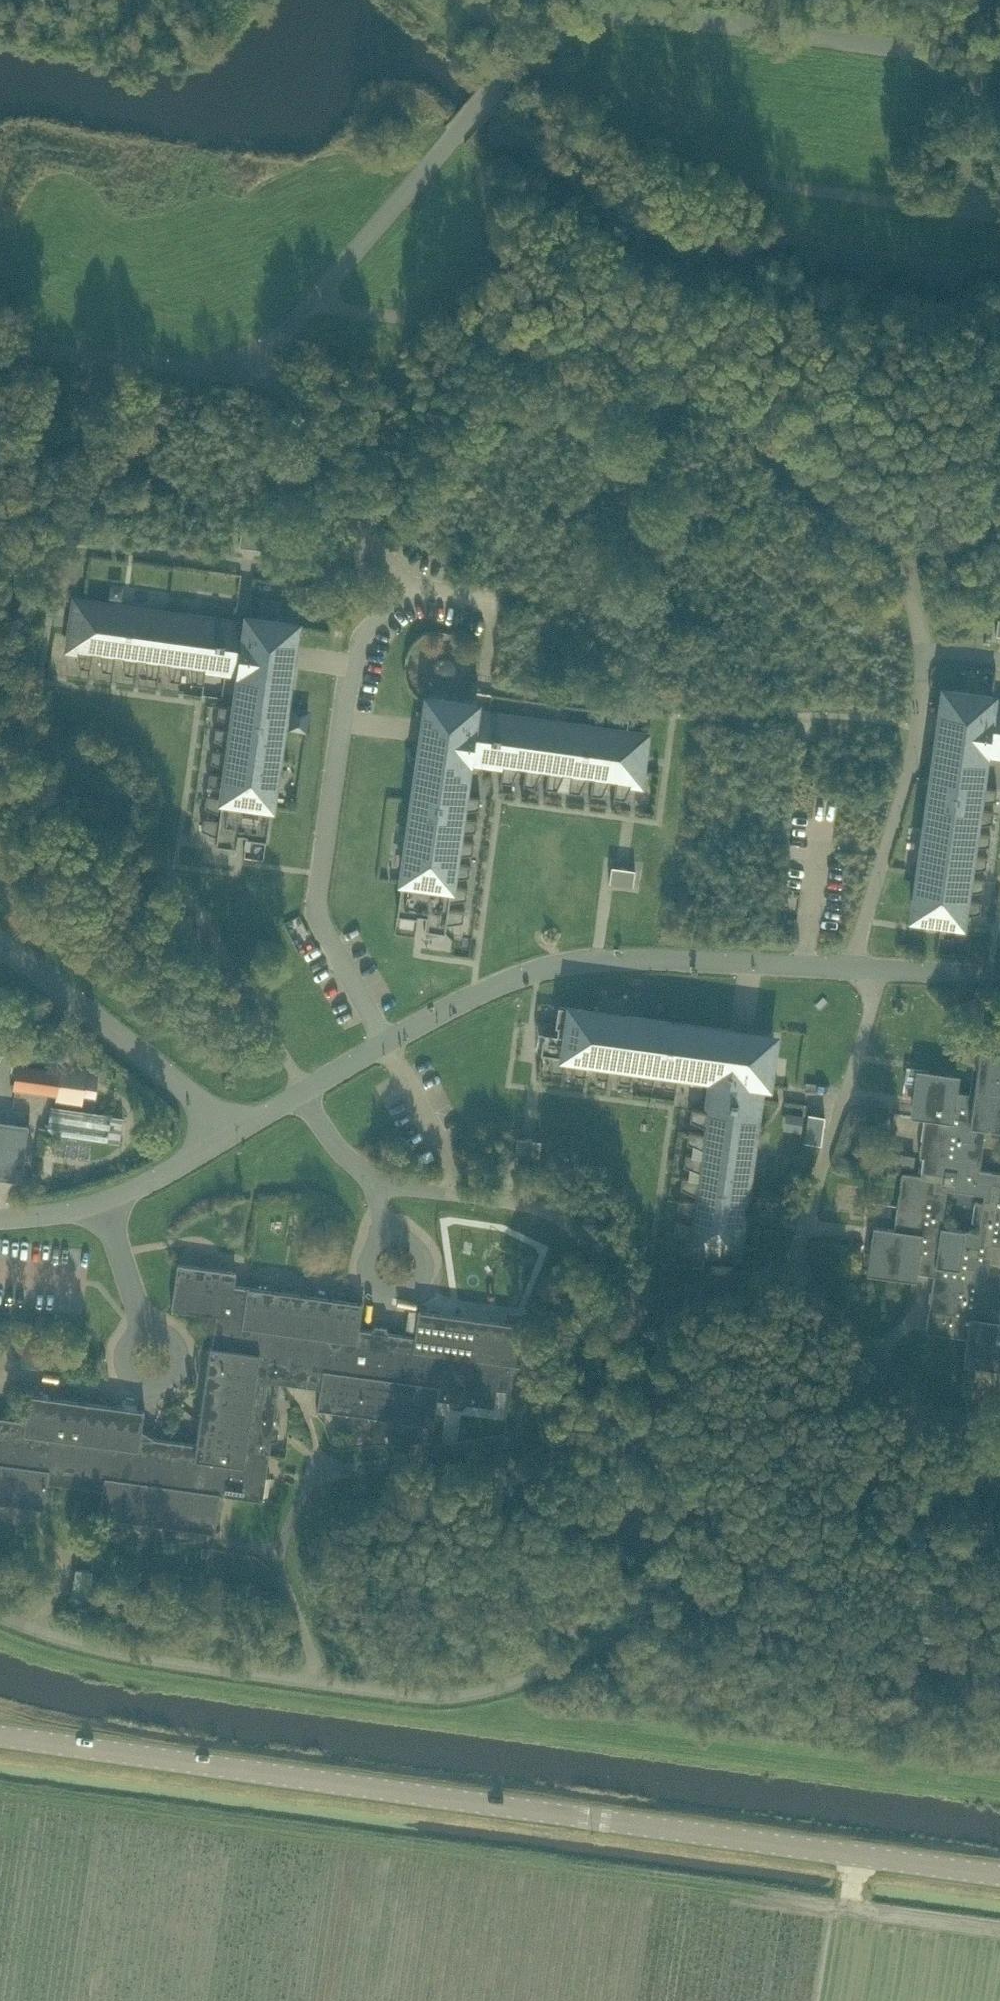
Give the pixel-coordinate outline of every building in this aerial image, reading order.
[(265,532),(241,529),(239,545),(263,548),(265,532)] [(79,666),(90,668),(93,652),(100,653),(102,669),(113,671),(115,655),(122,656),(124,672),(136,674),(138,658),(145,659),(147,675),(158,677),(160,661),(167,662),(170,679),(181,680),(183,664),(190,665),(192,682),(203,683),(206,667),(240,672),(238,687),(235,707),(219,704),(217,716),(233,722),(232,729),(216,727),(214,738),(230,745),(229,752),(213,750),(211,761),(227,767),(226,774),(209,772),(208,783),(223,790),(222,797),(206,795),(205,806),(220,812),(219,819),(203,817),(202,829),(203,829),(217,835),(216,844),(237,847),(239,833),(246,834),(246,837),(267,840),(272,803),(262,802),(266,770),(276,772),(291,667),(281,666),(283,649),(284,649),(288,626),(287,626),(288,621),(248,616),(247,623),(168,612),(86,601),(83,621),(86,622),(85,629),(71,627),(68,648),(77,649),(79,666)] [(962,691),(953,689),(953,694),(952,694),(949,717),(950,717),(948,734),(938,733),(923,837),(933,839),(929,870),(919,868),(914,905),(933,908),(935,908),(935,905),(943,906),(941,920),(962,923),(963,914),(978,912),(979,912),(981,901),(966,899),(965,898),(965,897),(966,891),(980,889),(980,890),(981,889),(983,890),(984,878),(968,876),(969,869),(984,867),(986,867),(987,856),(971,854),(972,847),(987,844),(989,844),(990,833),(974,831),(975,824),(991,822),(992,822),(993,811),(977,808),(978,801),(994,799),(995,799),(997,788),(981,786),(985,751),(999,753),(999,703),(992,702),(993,695),(962,691)] [(640,783),(643,763),(629,761),(630,753),(633,753),(636,733),(475,710),(476,703),(436,698),(436,702),(432,725),(433,726),(430,743),(421,741),(406,846),(402,877),(397,914),(418,917),(418,914),(426,915),(424,929),(445,931),(446,923),(463,921),(464,909),(448,907),(449,900),(466,898),(467,887),(451,885),(452,877),(469,875),(470,864),(454,862),(455,855),(472,853),(473,842),(457,839),(458,832),(475,830),(477,819),(461,817),(462,810),(478,808),(480,797),(464,794),(469,760),(503,765),(500,781),(512,782),(518,767),(525,768),(523,783),(533,785),(541,770),(548,771),(545,787),(557,788),(563,773),(570,774),(568,790),(579,791),(586,776),(593,777),(590,793),(602,795),(609,779),(616,780),(613,796),(625,798),(631,782),(640,783)] [(635,868),(612,865),(609,881),(633,884),(635,868)] [(775,1034),(753,1031),(731,1029),(558,1005),(555,1025),(558,1026),(557,1033),(543,1032),(541,1052),(549,1053),(551,1069),(551,1070),(562,1072),(563,1072),(563,1071),(565,1056),(572,1057),(574,1072),(574,1073),(585,1075),(587,1059),(594,1060),(597,1075),(596,1076),(608,1078),(610,1062),(617,1063),(619,1078),(619,1080),(630,1081),(633,1065),(640,1066),(642,1081),(642,1083),(653,1084),(655,1068),(662,1069),(664,1085),(664,1086),(675,1087),(676,1087),(678,1071),(706,1075),(706,1079),(710,1079),(707,1109),(696,1108),(696,1109),(692,1108),(690,1119),(691,1120),(705,1126),(704,1133),(688,1131),(687,1142),(688,1142),(702,1148),(701,1156),(685,1153),(684,1165),(685,1165),(699,1171),(698,1178),(682,1176),(680,1187),(682,1187),(696,1193),(695,1201),(679,1199),(677,1210),(679,1210),(693,1216),(692,1223),(676,1221),(674,1232),(675,1233),(690,1239),(688,1248),(738,1255),(739,1244),(762,1083),(768,1084),(775,1034)] [(976,1168),(981,1125),(999,1127),(999,1049),(980,1046),(973,1093),(957,1090),(957,1082),(942,1080),(943,1075),(918,1072),(915,1097),(926,1098),(919,1155),(923,1156),(921,1174),(902,1171),(894,1227),(876,1225),(870,1270),(895,1274),(896,1269),(934,1274),(926,1331),(967,1336),(964,1356),(980,1358),(979,1363),(999,1366),(999,1340),(995,1339),(999,1303),(999,1282),(999,1272),(999,1172),(976,1168)] [(18,1061),(15,1085),(54,1090),(57,1091),(56,1097),(81,1100),(86,1065),(61,1062),(60,1067),(53,1066),(18,1061)] [(109,1135),(111,1114),(52,1107),(49,1128),(109,1135)] [(823,1115),(822,1115),(808,1112),(803,1140),(819,1142),(823,1115)] [(21,1180),(29,1124),(0,1120),(0,1177),(21,1180)] [(541,1139),(517,1136),(515,1152),(539,1155),(541,1139)] [(236,1271),(178,1263),(171,1308),(216,1315),(212,1345),(210,1345),(196,1443),(141,1435),(145,1408),(29,1392),(25,1419),(0,1416),(0,1503),(43,1509),(47,1482),(103,1489),(99,1516),(215,1532),(220,1493),(263,1499),(269,1451),(256,1449),(266,1374),(321,1382),(317,1409),(433,1425),(437,1398),(494,1406),(496,1388),(511,1389),(513,1373),(527,1375),(534,1324),(418,1308),(415,1335),(359,1328),(363,1301),(247,1285),(247,1286),(234,1284),(236,1271)] [(92,1573),(76,1571),(72,1598),(90,1601),(92,1573)]
